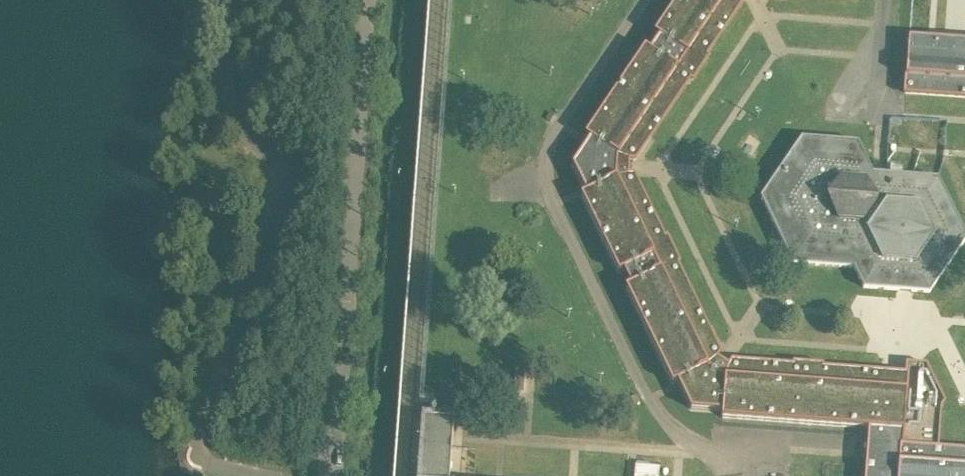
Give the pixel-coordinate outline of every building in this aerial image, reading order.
[(819,371),(820,368),(792,366),(792,369),(731,364),(727,369),(714,360),(718,355),(675,266),(677,265),(665,239),(662,240),(633,178),(627,178),(628,162),(634,163),(689,81),(691,82),(706,60),(705,58),(744,0),(677,0),(653,34),(659,37),(649,52),(644,48),(584,137),(589,140),(572,166),(585,195),(581,197),(617,273),(622,270),(630,287),(625,289),(672,385),(676,382),(690,411),(722,413),(721,419),(868,430),(901,432),(905,377),(819,371)] [(909,40),(905,95),(964,100),(964,44),(909,40)] [(937,181),(871,176),(857,146),(800,142),(759,202),(790,266),(850,270),(862,290),(928,295),(964,240),(937,181)] [(524,375),(509,373),(507,393),(521,395),(524,375)] [(451,422),(421,420),(417,475),(447,475),(451,422)] [(868,430),(864,475),(898,475),(900,449),(901,432),(868,430)] [(900,449),(898,475),(964,475),(964,453),(900,449)]
